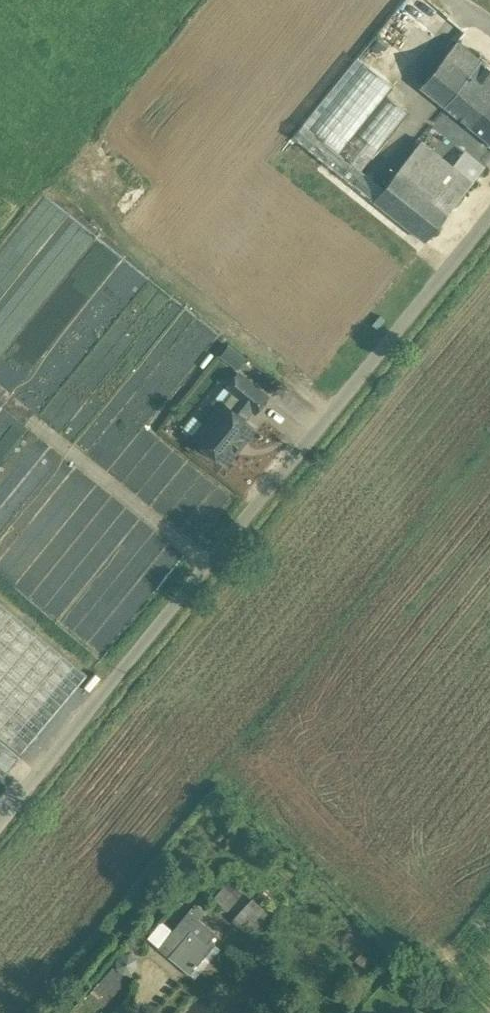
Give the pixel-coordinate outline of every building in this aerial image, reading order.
[(486,86),(489,81),(489,67),(457,41),(421,85),(459,116),(484,85),(486,86)] [(384,187),(362,170),(409,112),(387,95),(394,86),(358,57),(293,137),(374,202),(375,200),(374,199),(384,187)] [(459,116),(489,141),(489,81),(486,86),(484,85),(459,116)] [(384,187),(374,199),(375,200),(426,241),(484,168),(464,152),(453,165),(422,140),(384,187)] [(247,357),(229,344),(220,357),(238,370),(247,357)] [(239,397),(252,407),(256,411),(267,396),(239,373),(228,388),(239,397)] [(217,455),(226,461),(253,428),(243,419),(252,407),(239,397),(230,408),(223,403),(206,424),(196,437),(205,444),(205,452),(210,455),(217,455)] [(196,437),(206,424),(194,414),(184,427),(196,437)] [(30,594),(104,651),(121,629),(91,606),(83,617),(77,612),(82,606),(71,597),(70,598),(61,591),(55,598),(37,585),(30,594)] [(5,774),(88,674),(0,601),(0,770),(5,774)] [(229,907),(243,890),(229,879),(215,897),(229,907)] [(251,933),(270,913),(249,893),(229,913),(251,933)] [(189,911),(160,947),(189,973),(209,949),(210,949),(215,943),(211,939),(216,934),(189,911)] [(94,1007),(129,985),(118,968),(84,991),(94,1007)]
